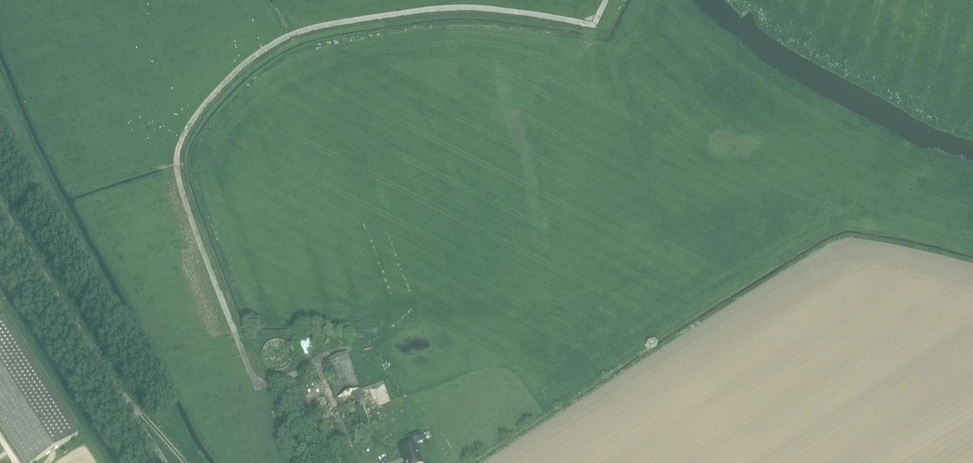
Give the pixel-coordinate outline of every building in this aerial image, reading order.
[(24,462),(34,462),(78,435),(2,317),(0,318),(0,425),(24,462)] [(348,352),(329,359),(339,385),(332,388),(337,400),(338,399),(362,390),(348,352)] [(400,449),(405,462),(424,462),(416,443),(424,441),(422,434),(421,434),(409,438),(409,439),(412,445),(400,449)]
